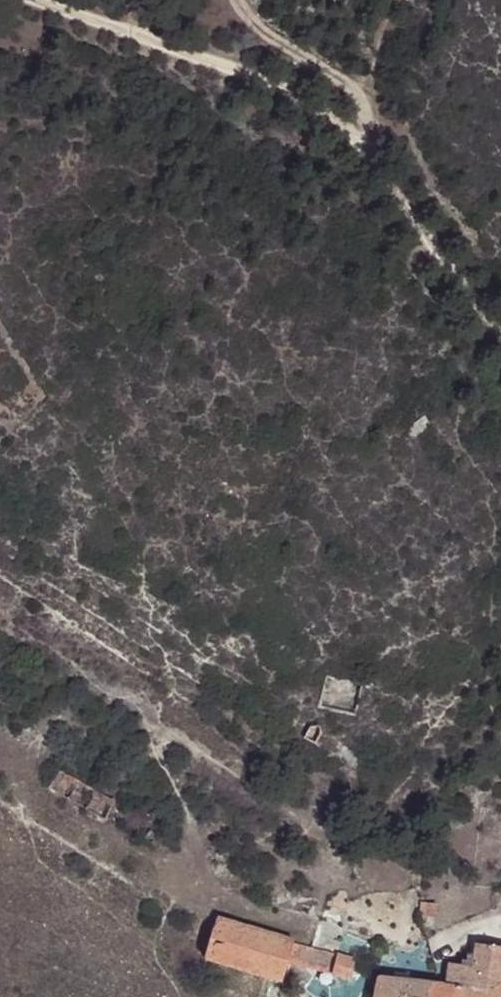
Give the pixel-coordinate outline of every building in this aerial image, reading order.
[(118,798),(63,767),(52,787),(106,815),(118,798)] [(292,962),(296,945),(296,940),(219,920),(209,960),(286,981),(292,962)] [(479,944),(475,970),(452,969),(448,988),(383,980),(378,996),(500,996),(500,946),(479,944)] [(356,964),(296,945),(292,962),(353,977),(356,964)]
